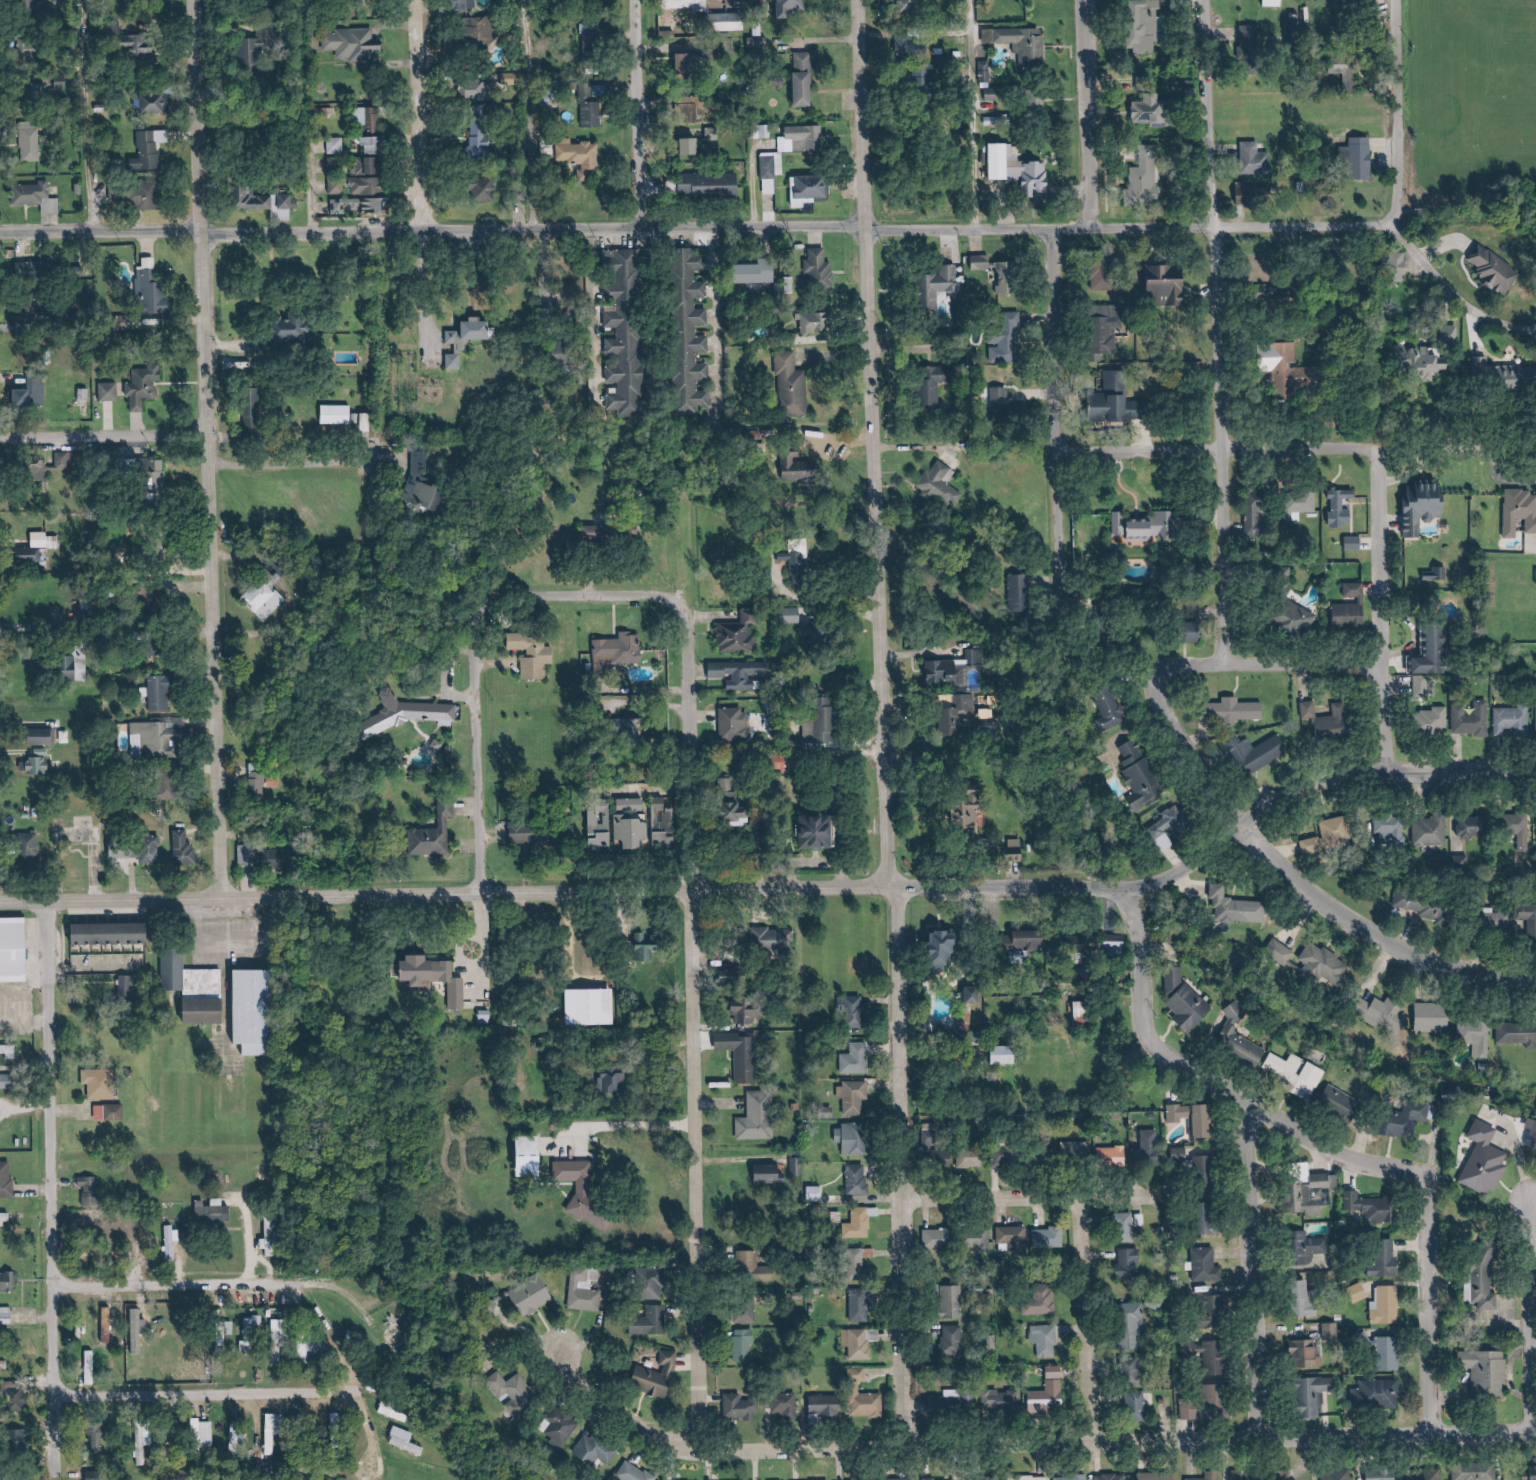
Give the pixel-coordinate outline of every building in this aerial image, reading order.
[(27,12),(45,11),(45,0),(27,0),(27,12)] [(479,0),(445,0),(445,11),(479,10),(479,0)] [(674,9),(710,9),(710,0),(674,0),(674,9)] [(790,19),(799,19),(799,10),(816,10),(816,0),(789,0),(790,19)] [(904,12),(921,13),(921,0),(905,0),(904,12)] [(663,37),(680,37),(679,22),(684,22),(684,13),(662,13),(663,37)] [(473,17),(475,45),(505,43),(504,31),(497,32),(496,16),(473,17)] [(1300,20),(1286,20),(1286,46),(1300,46),(1300,20)] [(585,57),(603,57),(602,21),(584,21),(585,57)] [(259,40),(245,39),(244,69),(267,70),(268,50),(274,50),(275,26),(259,25),(259,40)] [(325,51),(339,51),(339,59),(352,59),(352,64),(377,63),(376,52),(388,52),(387,39),(375,40),(375,28),(324,30),(325,51)] [(986,43),(1017,43),(1017,53),(1022,53),(1023,64),(1046,64),(1045,28),(986,29),(986,43)] [(1239,33),(1239,69),(1259,69),(1259,33),(1239,33)] [(135,48),(135,61),(155,60),(155,35),(127,35),(127,48),(135,48)] [(900,52),(924,51),(923,36),(900,37),(900,52)] [(39,37),(20,38),(21,60),(40,59),(39,37)] [(770,47),(770,37),(751,37),(751,47),(770,47)] [(816,52),(798,52),(800,107),(817,106),(816,52)] [(682,75),(702,74),(702,54),(682,54),(682,75)] [(1357,59),(1324,59),(1324,77),(1338,76),(1338,94),(1358,94),(1357,59)] [(992,83),(993,61),(980,60),(979,82),(992,83)] [(70,76),(58,76),(58,89),(69,89),(70,76)] [(47,83),(32,84),(32,99),(48,99),(47,83)] [(584,128),(603,128),(603,116),(610,116),(609,84),(592,85),(592,89),(582,90),(584,128)] [(143,93),(142,113),(170,114),(171,94),(143,93)] [(708,95),(681,96),(681,113),(708,112),(708,95)] [(559,108),(560,96),(544,96),(543,108),(559,108)] [(1180,122),(1179,101),(1159,102),(1158,96),(1133,97),(1134,124),(1180,122)] [(383,108),(356,108),(356,125),(369,125),(369,134),(383,134),(383,108)] [(492,122),(473,121),(472,155),(491,156),(492,122)] [(22,123),(23,161),(43,161),(42,122),(22,123)] [(780,137),(781,152),(825,151),(825,126),(789,127),(789,137),(780,137)] [(720,140),(719,128),(708,128),(708,140),(720,140)] [(133,171),(162,170),(161,143),(170,143),(170,131),(138,132),(139,158),(133,159),(133,171)] [(366,136),(366,154),(393,155),(394,137),(366,136)] [(329,154),(346,154),(345,138),(328,138),(329,154)] [(704,155),(703,139),(687,139),(688,155),(704,155)] [(1269,174),(1269,153),(1258,153),(1258,141),(1240,141),(1240,174),(1269,174)] [(558,163),(581,163),(581,181),(600,181),(600,144),(558,143),(558,163)] [(994,180),(1026,180),(1026,200),(1052,200),(1052,161),(1013,162),(1013,144),(994,144),(994,180)] [(785,175),(785,154),(760,154),(761,180),(765,180),(765,195),(778,194),(778,175),(785,175)] [(329,172),(341,173),(342,158),(330,158),(329,172)] [(742,200),(743,174),(684,171),(683,197),(742,200)] [(833,198),(833,175),(795,176),(795,208),(809,208),(809,202),(819,202),(819,198),(833,198)] [(386,195),(386,178),(354,178),(354,195),(386,195)] [(498,202),(497,178),(479,179),(480,203),(498,202)] [(15,186),(15,205),(45,205),(45,215),(62,214),(62,198),(52,198),(52,180),(42,181),(42,185),(15,186)] [(329,194),(346,194),(346,180),(330,180),(329,194)] [(161,207),(161,184),(112,183),(112,206),(161,207)] [(254,196),(254,183),(238,183),(238,210),(273,209),(273,195),(254,196)] [(1271,185),(1232,185),(1232,208),(1271,208),(1271,185)] [(280,209),(297,209),(298,194),(281,194),(280,209)] [(334,200),(334,214),(389,213),(389,198),(334,200)] [(1477,268),(1473,274),(1504,297),(1521,274),(1479,244),(1466,261),(1477,268)] [(828,248),(811,249),(813,280),(803,280),(803,292),(836,291),(835,263),(829,263),(828,248)] [(646,416),(645,387),(646,387),(642,250),(604,251),(606,302),(617,302),(617,311),(605,311),(606,328),(618,328),(618,338),(606,339),(607,356),(620,355),(620,366),(607,366),(608,383),(619,383),(620,393),(610,394),(611,417),(646,416)] [(678,413),(701,414),(701,407),(712,407),(713,391),(700,391),(700,379),(711,380),(712,364),(698,363),(698,352),(712,353),(712,337),(697,336),(698,325),(710,325),(710,309),(697,309),(697,298),(709,298),(709,281),(697,281),(697,271),(708,271),(709,255),(695,254),(695,250),(682,250),(678,413)] [(51,262),(20,262),(20,279),(59,279),(58,255),(51,255),(51,262)] [(993,255),(971,256),(972,270),(994,269),(993,255)] [(1382,256),(1381,277),(1405,278),(1405,257),(1382,256)] [(171,314),(171,296),(165,296),(165,283),(156,283),(156,258),(144,258),(144,267),(137,267),(137,295),(147,295),(147,313),(171,314)] [(777,283),(778,260),(759,259),(759,264),(741,264),(741,283),(777,283)] [(1285,298),(1304,298),(1304,259),(1285,259),(1285,298)] [(1015,262),(999,263),(999,293),(1016,293),(1015,262)] [(1147,265),(1147,307),(1183,307),(1183,265),(1147,265)] [(958,266),(932,267),(933,275),(924,275),(925,310),(939,310),(939,292),(951,291),(952,301),(962,301),(961,282),(958,282),(958,266)] [(22,307),(21,325),(45,326),(46,308),(22,307)] [(308,342),(307,333),(312,333),(311,310),(292,311),(292,320),(276,320),(276,347),(289,347),(289,342),(308,342)] [(829,313),(804,313),(804,333),(829,332),(829,313)] [(1117,316),(1101,317),(1103,354),(1119,353),(1117,316)] [(496,340),(496,322),(462,322),(462,331),(449,331),(449,344),(457,344),(458,351),(473,351),(472,340),(496,340)] [(992,345),(992,363),(1019,364),(1019,332),(990,331),(990,345),(992,345)] [(1297,401),(1297,389),(1319,388),(1319,366),(1296,367),(1295,343),(1269,344),(1271,402),(1297,401)] [(1397,350),(1396,373),(1452,375),(1453,352),(1397,350)] [(464,370),(464,354),(449,355),(449,370),(464,370)] [(811,416),(810,370),(798,370),(798,355),(777,355),(778,390),(786,389),(787,417),(811,416)] [(1494,395),(1528,394),(1528,382),(1535,382),(1535,366),(1487,367),(1487,356),(1470,356),(1470,378),(1494,378),(1494,395)] [(133,413),(147,413),(146,400),(159,400),(158,382),(164,382),(164,363),(150,364),(150,368),(134,369),(134,384),(127,384),(127,397),(133,397),(133,413)] [(959,367),(926,367),(927,408),(942,408),(942,383),(959,383),(959,367)] [(30,390),(19,390),(19,407),(48,406),(47,372),(29,372),(30,390)] [(101,382),(102,402),(121,401),(120,382),(101,382)] [(1012,388),(994,388),(994,422),(1027,422),(1027,405),(1012,405),(1012,388)] [(324,424),(354,425),(355,406),(325,405),(324,424)] [(374,432),(373,414),(364,414),(365,432),(374,432)] [(444,511),(448,498),(448,489),(425,482),(425,481),(429,466),(430,450),(414,450),(413,470),(409,483),(409,501),(444,511)] [(76,452),(56,452),(57,470),(77,469),(76,452)] [(784,459),(785,481),(819,480),(818,458),(784,459)] [(958,472),(939,459),(921,488),(926,491),(924,493),(953,512),(965,493),(950,484),(958,472)] [(169,493),(168,460),(153,461),(154,493),(169,493)] [(46,461),(36,463),(37,473),(48,471),(46,461)] [(1443,482),(1403,483),(1405,539),(1421,538),(1420,520),(1444,519),(1443,482)] [(1244,539),(1266,539),(1267,489),(1244,489),(1244,539)] [(1329,489),(1329,528),(1352,528),(1352,489),(1329,489)] [(1516,539),(1517,520),(1526,520),(1525,534),(1535,534),(1535,493),(1504,492),(1502,539),(1516,539)] [(1315,493),(1283,493),(1283,522),(1298,522),(1298,513),(1315,513),(1315,493)] [(625,543),(626,527),(586,526),(586,542),(625,543)] [(35,533),(35,548),(55,547),(55,532),(35,533)] [(136,556),(160,555),(159,544),(136,545),(136,556)] [(19,549),(20,566),(44,565),(43,548),(19,549)] [(789,554),(792,584),(816,582),(813,558),(805,559),(804,553),(789,554)] [(1011,576),(1012,612),(1032,612),(1031,575),(1011,576)] [(289,601),(268,579),(246,599),(267,622),(289,601)] [(1334,605),(1333,631),(1362,632),(1364,585),(1344,584),(1343,605),(1334,605)] [(1183,643),(1201,643),(1201,597),(1183,597),(1183,643)] [(83,602),(84,614),(96,614),(96,602),(83,602)] [(1274,631),(1307,641),(1315,613),(1282,603),(1274,631)] [(804,623),(804,608),(785,607),(785,623),(804,623)] [(744,623),(722,623),(721,652),(755,653),(756,625),(761,625),(761,610),(744,609),(744,623)] [(1412,674),(1449,673),(1448,623),(1427,623),(1427,659),(1412,659),(1412,674)] [(807,627),(808,645),(832,643),(831,625),(807,627)] [(524,679),(549,679),(549,665),(557,665),(557,647),(548,647),(548,635),(512,634),(512,650),(530,650),(530,658),(524,658),(524,679)] [(597,640),(597,673),(621,673),(621,663),(644,663),(643,634),(623,635),(623,639),(597,640)] [(929,662),(931,684),(965,682),(964,667),(992,665),(991,648),(972,649),(972,659),(929,662)] [(87,680),(87,659),(36,660),(37,681),(87,680)] [(712,663),(712,677),(732,677),(732,691),(755,691),(755,675),(771,674),(770,662),(712,663)] [(173,711),(172,676),(149,676),(150,711),(173,711)] [(1435,688),(1428,688),(1428,678),(1413,678),(1413,698),(1435,698),(1435,688)] [(460,705),(400,702),(393,686),(382,691),(382,696),(388,710),(367,719),(366,726),(371,737),(372,737),(400,725),(402,725),(414,720),(426,721),(428,720),(459,722),(460,705)] [(977,695),(958,695),(959,708),(945,708),(946,737),(966,736),(966,719),(978,718),(977,695)] [(1237,704),(1237,697),(1200,698),(1201,722),(1222,721),(1222,726),(1236,725),(1236,721),(1262,720),(1262,703),(1237,704)] [(805,742),(840,742),(840,707),(833,707),(833,698),(820,698),(820,718),(805,718),(805,742)] [(1344,698),(1299,704),(1301,721),(1314,720),(1317,745),(1349,741),(1344,698)] [(1452,704),(1452,737),(1487,737),(1487,700),(1474,700),(1474,704),(1452,704)] [(1529,737),(1529,707),(1493,707),(1493,737),(1529,737)] [(1446,708),(1417,708),(1417,738),(1446,738),(1446,708)] [(751,741),(751,709),(722,709),(722,742),(751,741)] [(647,735),(646,719),(622,720),(623,736),(647,735)] [(130,723),(131,759),(186,758),(186,746),(197,746),(197,728),(168,729),(168,722),(130,723)] [(57,729),(34,730),(35,746),(58,745),(57,729)] [(1289,754),(1278,735),(1251,750),(1249,745),(1244,748),(1239,739),(1223,747),(1240,780),(1289,754)] [(38,750),(38,757),(50,757),(50,749),(38,750)] [(23,771),(32,771),(32,776),(52,775),(52,759),(23,760),(23,771)] [(267,795),(267,787),(280,787),(280,775),(266,775),(266,764),(251,764),(251,795),(267,795)] [(756,826),(755,807),(747,808),(747,792),(730,792),(731,827),(756,826)] [(441,828),(412,829),(413,855),(452,854),(451,818),(458,818),(457,798),(440,798),(441,828)] [(655,798),(657,834),(679,833),(678,808),(668,808),(668,798),(655,798)] [(986,806),(968,805),(968,812),(961,812),(961,829),(986,829),(986,806)] [(1191,822),(1176,805),(1145,831),(1164,853),(1189,832),(1186,827),(1191,822)] [(615,816),(603,816),(604,812),(593,812),(592,851),(607,852),(608,844),(614,845),(615,816)] [(793,812),(793,850),(828,851),(828,812),(793,812)] [(1503,840),(1515,840),(1515,854),(1529,854),(1528,814),(1503,814),(1503,840)] [(1321,837),(1299,841),(1301,854),(1352,845),(1346,815),(1318,821),(1321,837)] [(1405,847),(1405,815),(1373,815),(1373,847),(1405,847)] [(1413,815),(1413,847),(1446,847),(1446,815),(1413,815)] [(1488,838),(1488,817),(1458,817),(1458,838),(1488,838)] [(515,845),(558,847),(559,827),(515,825),(515,845)] [(198,864),(198,842),(190,843),(190,830),(174,830),(174,864),(198,864)] [(39,833),(19,834),(20,868),(41,867),(39,833)] [(163,863),(162,838),(113,839),(114,858),(142,857),(143,863),(163,863)] [(1011,847),(1006,847),(1006,856),(1029,857),(1029,840),(1011,840),(1011,847)] [(239,867),(295,867),(295,848),(239,848),(239,867)] [(1226,886),(1212,886),(1211,922),(1266,923),(1266,902),(1225,901),(1226,886)] [(1459,923),(1462,900),(1397,892),(1394,914),(1459,923)] [(1517,905),(1517,937),(1528,937),(1528,944),(1535,944),(1535,905),(1517,905)] [(1481,936),(1510,936),(1510,913),(1481,913),(1481,936)] [(21,984),(18,918),(0,918),(0,985),(21,984)] [(65,923),(65,945),(142,945),(142,922),(65,923)] [(754,929),(753,950),(794,950),(794,929),(754,929)] [(963,931),(935,930),(935,949),(939,949),(939,973),(952,973),(953,965),(962,965),(963,931)] [(1028,963),(1028,950),(1051,949),(1051,930),(1011,932),(1012,964),(1028,963)] [(634,934),(634,961),(655,962),(655,950),(663,950),(664,935),(634,934)] [(1073,937),(1074,952),(1118,951),(1118,935),(1073,937)] [(1264,957),(1286,968),(1294,951),(1272,941),(1264,957)] [(1351,967),(1311,941),(1297,963),(1337,988),(1351,967)] [(165,990),(187,990),(186,950),(164,951),(165,990)] [(467,1010),(467,978),(456,978),(457,961),(434,961),(434,955),(414,955),(414,961),(404,961),(404,980),(419,981),(419,989),(434,989),(434,982),(451,983),(450,1009),(467,1010)] [(226,969),(187,969),(187,999),(192,999),(191,1024),(231,1024),(231,1000),(225,1000),(226,969)] [(248,1055),(278,1056),(278,970),(241,970),(241,1044),(248,1044),(248,1055)] [(724,983),(746,984),(746,972),(724,971),(724,983)] [(1190,1034),(1214,1010),(1176,971),(1160,987),(1171,998),(1162,1006),(1190,1034)] [(122,998),(139,998),(138,975),(122,976),(122,998)] [(985,988),(971,988),(971,1004),(984,1004),(985,988)] [(569,989),(569,1025),(617,1025),(616,989),(569,989)] [(1384,1003),(1370,996),(1360,1015),(1397,1035),(1407,1017),(1401,1013),(1408,1000),(1391,991),(1384,1003)] [(839,1013),(852,1012),(853,1028),(869,1028),(868,996),(838,997),(839,1013)] [(1234,1034),(1246,1010),(1227,1000),(1206,1042),(1258,1068),(1267,1051),(1234,1034)] [(1083,1016),(1083,1020),(1091,1020),(1090,1001),(1077,1002),(1078,1016),(1083,1016)] [(1450,1003),(1416,1002),(1415,1032),(1449,1033),(1450,1003)] [(482,1010),(481,1023),(490,1024),(492,1011),(482,1010)] [(1489,1023),(1458,1022),(1458,1044),(1478,1044),(1478,1059),(1488,1059),(1489,1023)] [(1535,1045),(1535,1023),(1497,1024),(1498,1046),(1535,1045)] [(736,1083),(757,1083),(758,1033),(719,1032),(718,1050),(737,1050),(736,1083)] [(2,1045),(2,1038),(0,1038),(0,1054),(9,1054),(9,1059),(20,1059),(19,1045),(2,1045)] [(843,1074),(870,1073),(870,1043),(852,1043),(852,1055),(842,1055),(843,1074)] [(1021,1065),(1021,1047),(997,1046),(996,1064),(1021,1065)] [(1327,1072),(1310,1062),(1309,1065),(1293,1056),(1289,1063),(1270,1053),(1262,1069),(1278,1078),(1281,1072),(1289,1077),(1285,1083),(1296,1089),(1293,1094),(1310,1104),(1327,1072)] [(84,1084),(91,1084),(91,1099),(117,1099),(116,1069),(84,1070),(84,1084)] [(601,1093),(624,1094),(625,1071),(602,1070),(601,1093)] [(0,1074),(0,1089),(17,1089),(17,1075),(0,1074)] [(846,1098),(846,1116),(865,1115),(865,1104),(871,1104),(871,1082),(839,1083),(840,1099),(846,1098)] [(1318,1104),(1349,1126),(1362,1106),(1332,1085),(1318,1104)] [(738,1118),(738,1140),(776,1138),(775,1091),(749,1091),(750,1117),(738,1118)] [(1414,1140),(1417,1121),(1441,1124),(1443,1106),(1404,1101),(1402,1118),(1381,1115),(1378,1136),(1414,1140)] [(127,1120),(127,1105),(97,1105),(97,1121),(127,1120)] [(1192,1140),(1212,1139),(1212,1105),(1174,1105),(1174,1121),(1192,1121),(1192,1140)] [(871,1153),(870,1124),(838,1125),(839,1143),(846,1143),(846,1154),(871,1153)] [(1457,1182),(1492,1198),(1511,1156),(1490,1147),(1498,1130),(1483,1124),(1457,1182)] [(527,1177),(550,1173),(544,1135),(521,1139),(527,1177)] [(1063,1142),(1064,1156),(1085,1156),(1084,1141),(1063,1142)] [(995,1147),(994,1165),(1019,1166),(1020,1149),(995,1147)] [(959,1167),(985,1166),(984,1148),(958,1149),(959,1167)] [(802,1175),(802,1157),(792,1157),(791,1175),(802,1175)] [(1193,1190),(1214,1190),(1214,1157),(1193,1157),(1193,1190)] [(15,1161),(0,1162),(0,1198),(16,1198),(15,1161)] [(557,1181),(580,1181),(580,1191),(569,1211),(585,1220),(587,1220),(606,1231),(611,1221),(611,1213),(598,1205),(597,1161),(557,1161),(557,1181)] [(757,1183),(784,1184),(785,1166),(758,1164),(757,1183)] [(849,1196),(871,1195),(870,1164),(848,1165),(849,1196)] [(1323,1218),(1323,1190),(1336,1191),(1337,1176),(1307,1175),(1308,1166),(1295,1165),(1295,1182),(1283,1182),(1282,1216),(1323,1218)] [(87,1199),(99,1198),(99,1177),(80,1177),(80,1187),(87,1186),(87,1199)] [(811,1186),(811,1201),(826,1201),(826,1186),(811,1186)] [(1362,1192),(1344,1192),(1344,1215),(1362,1215),(1362,1192)] [(1393,1226),(1393,1192),(1375,1192),(1375,1226),(1393,1226)] [(225,1198),(215,1199),(215,1203),(198,1204),(199,1222),(232,1221),(232,1207),(226,1207),(225,1198)] [(1214,1236),(1214,1203),(1194,1203),(1194,1236),(1214,1236)] [(845,1223),(846,1237),(872,1236),(872,1216),(882,1215),(881,1207),(854,1208),(854,1223),(845,1223)] [(13,1213),(0,1213),(0,1221),(13,1222),(13,1213)] [(998,1243),(1009,1243),(1010,1253),(1028,1253),(1028,1226),(998,1227),(998,1243)] [(182,1227),(168,1227),(169,1259),(178,1259),(177,1241),(183,1241),(182,1227)] [(1065,1228),(1034,1229),(1035,1248),(1065,1247),(1065,1228)] [(926,1246),(952,1247),(953,1229),(927,1229),(926,1246)] [(971,1250),(992,1249),(992,1231),(970,1232),(971,1250)] [(1293,1238),(1293,1266),(1309,1266),(1309,1255),(1327,1255),(1327,1238),(1293,1238)] [(1494,1293),(1495,1239),(1473,1239),(1472,1311),(1497,1311),(1498,1293),(1494,1293)] [(264,1249),(271,1249),(271,1255),(279,1255),(280,1241),(265,1240),(264,1249)] [(1397,1278),(1396,1241),(1368,1241),(1369,1278),(1397,1278)] [(1222,1282),(1222,1268),(1214,1268),(1214,1249),(1192,1249),(1192,1282),(1222,1282)] [(1141,1250),(1123,1250),(1123,1275),(1142,1275),(1141,1250)] [(760,1251),(740,1251),(740,1272),(754,1271),(755,1281),(779,1281),(779,1266),(761,1266),(760,1251)] [(569,1309),(602,1311),(604,1291),(592,1290),(593,1281),(600,1282),(601,1270),(573,1268),(569,1309)] [(18,1292),(19,1272),(0,1272),(0,1292),(18,1292)] [(557,1297),(540,1272),(512,1292),(530,1317),(557,1297)] [(1318,1318),(1318,1282),(1294,1282),(1293,1318),(1318,1318)] [(965,1317),(964,1284),(945,1285),(946,1318),(965,1317)] [(1366,1301),(1364,1284),(1348,1286),(1350,1303),(1366,1301)] [(1397,1326),(1397,1286),(1379,1286),(1379,1308),(1370,1308),(1370,1326),(1397,1326)] [(852,1322),(872,1322),(872,1290),(853,1289),(852,1322)] [(1025,1314),(1056,1314),(1056,1293),(1025,1294),(1025,1314)] [(1224,1330),(1224,1297),(1202,1297),(1202,1330),(1224,1330)] [(670,1305),(649,1306),(650,1318),(634,1319),(635,1334),(670,1333),(670,1305)] [(14,1307),(3,1307),(3,1324),(15,1324),(14,1307)] [(105,1343),(114,1343),(115,1308),(106,1307),(105,1343)] [(144,1309),(132,1310),(133,1354),(145,1354),(144,1309)] [(257,1325),(266,1325),(266,1316),(247,1317),(247,1338),(245,1338),(245,1356),(257,1356),(257,1325)] [(290,1345),(289,1319),(275,1320),(276,1345),(290,1345)] [(1337,1324),(1323,1324),(1323,1340),(1337,1340),(1337,1324)] [(945,1355),(964,1355),(964,1325),(945,1325),(945,1355)] [(1058,1325),(1036,1326),(1037,1357),(1059,1356),(1058,1325)] [(755,1363),(756,1330),(735,1329),(735,1362),(755,1363)] [(845,1346),(852,1346),(853,1359),(873,1359),(873,1329),(845,1330),(845,1346)] [(1399,1372),(1399,1339),(1372,1339),(1372,1372),(1399,1372)] [(1226,1342),(1203,1342),(1203,1376),(1226,1376),(1226,1342)] [(1290,1369),(1321,1369),(1321,1342),(1290,1342),(1290,1369)] [(683,1353),(667,1349),(661,1371),(638,1365),(632,1389),(671,1399),(683,1353)] [(98,1351),(89,1351),(89,1385),(97,1385),(98,1351)] [(1506,1399),(1506,1352),(1459,1352),(1458,1373),(1472,1374),(1472,1398),(1506,1399)] [(9,1369),(9,1360),(0,1360),(0,1369),(9,1369)] [(869,1367),(851,1368),(851,1381),(869,1380),(869,1367)] [(520,1408),(539,1396),(522,1372),(508,1381),(501,1370),(487,1380),(500,1399),(510,1392),(520,1408)] [(5,1382),(10,1413),(29,1409),(24,1379),(5,1382)] [(1066,1379),(1047,1379),(1047,1391),(1030,1390),(1030,1412),(1065,1413),(1066,1379)] [(1299,1379),(1298,1419),(1320,1420),(1321,1393),(1336,1393),(1337,1379),(1299,1379)] [(1398,1382),(1356,1382),(1356,1411),(1398,1411),(1398,1382)] [(1228,1385),(1207,1385),(1207,1420),(1228,1420),(1228,1385)] [(932,1396),(932,1412),(970,1413),(970,1388),(961,1388),(961,1396),(932,1396)] [(1020,1390),(981,1391),(981,1410),(1020,1409),(1020,1390)] [(886,1417),(886,1393),(853,1392),(852,1416),(886,1417)] [(784,1418),(799,1418),(799,1394),(775,1393),(774,1413),(784,1413),(784,1418)] [(727,1419),(761,1420),(761,1400),(744,1399),(744,1394),(728,1394),(727,1419)] [(843,1416),(844,1396),(813,1395),(813,1415),(843,1416)] [(1180,1420),(1200,1420),(1200,1400),(1180,1400),(1180,1420)] [(411,1414),(383,1405),(381,1413),(408,1422),(411,1414)] [(563,1449),(583,1423),(564,1409),(547,1433),(555,1439),(553,1442),(563,1449)] [(287,1434),(287,1414),(270,1414),(269,1455),(278,1456),(279,1434),(287,1434)] [(195,1419),(195,1446),(216,1447),(217,1422),(204,1422),(204,1419),(195,1419)] [(93,1451),(103,1451),(106,1427),(96,1425),(93,1451)] [(141,1466),(149,1466),(148,1425),(138,1425),(139,1458),(141,1458),(141,1466)] [(232,1451),(242,1452),(242,1441),(249,1441),(249,1426),(234,1425),(232,1451)] [(413,1443),(416,1433),(397,1427),(392,1445),(426,1455),(428,1448),(413,1443)] [(602,1459),(612,1466),(621,1454),(591,1431),(576,1452),(596,1467),(602,1459)] [(624,1479),(658,1479),(659,1478),(629,1460),(618,1476),(624,1479)] [(1496,1467),(1463,1467),(1463,1479),(1496,1479),(1496,1467)] [(1523,1467),(1523,1479),(1535,1479),(1535,1467),(1523,1467)] [(1273,1470),(1273,1479),(1290,1479),(1290,1470),(1273,1470)] [(1321,1470),(1321,1479),(1351,1479),(1351,1470),(1321,1470)] [(1396,1470),(1369,1470),(1369,1479),(1396,1479),(1396,1470)] [(106,1472),(90,1471),(90,1479),(106,1479),(106,1472)] [(1219,1471),(1203,1471),(1203,1479),(1219,1479),(1219,1471)] [(1232,1471),(1232,1479),(1264,1479),(1264,1471),(1232,1471)]
